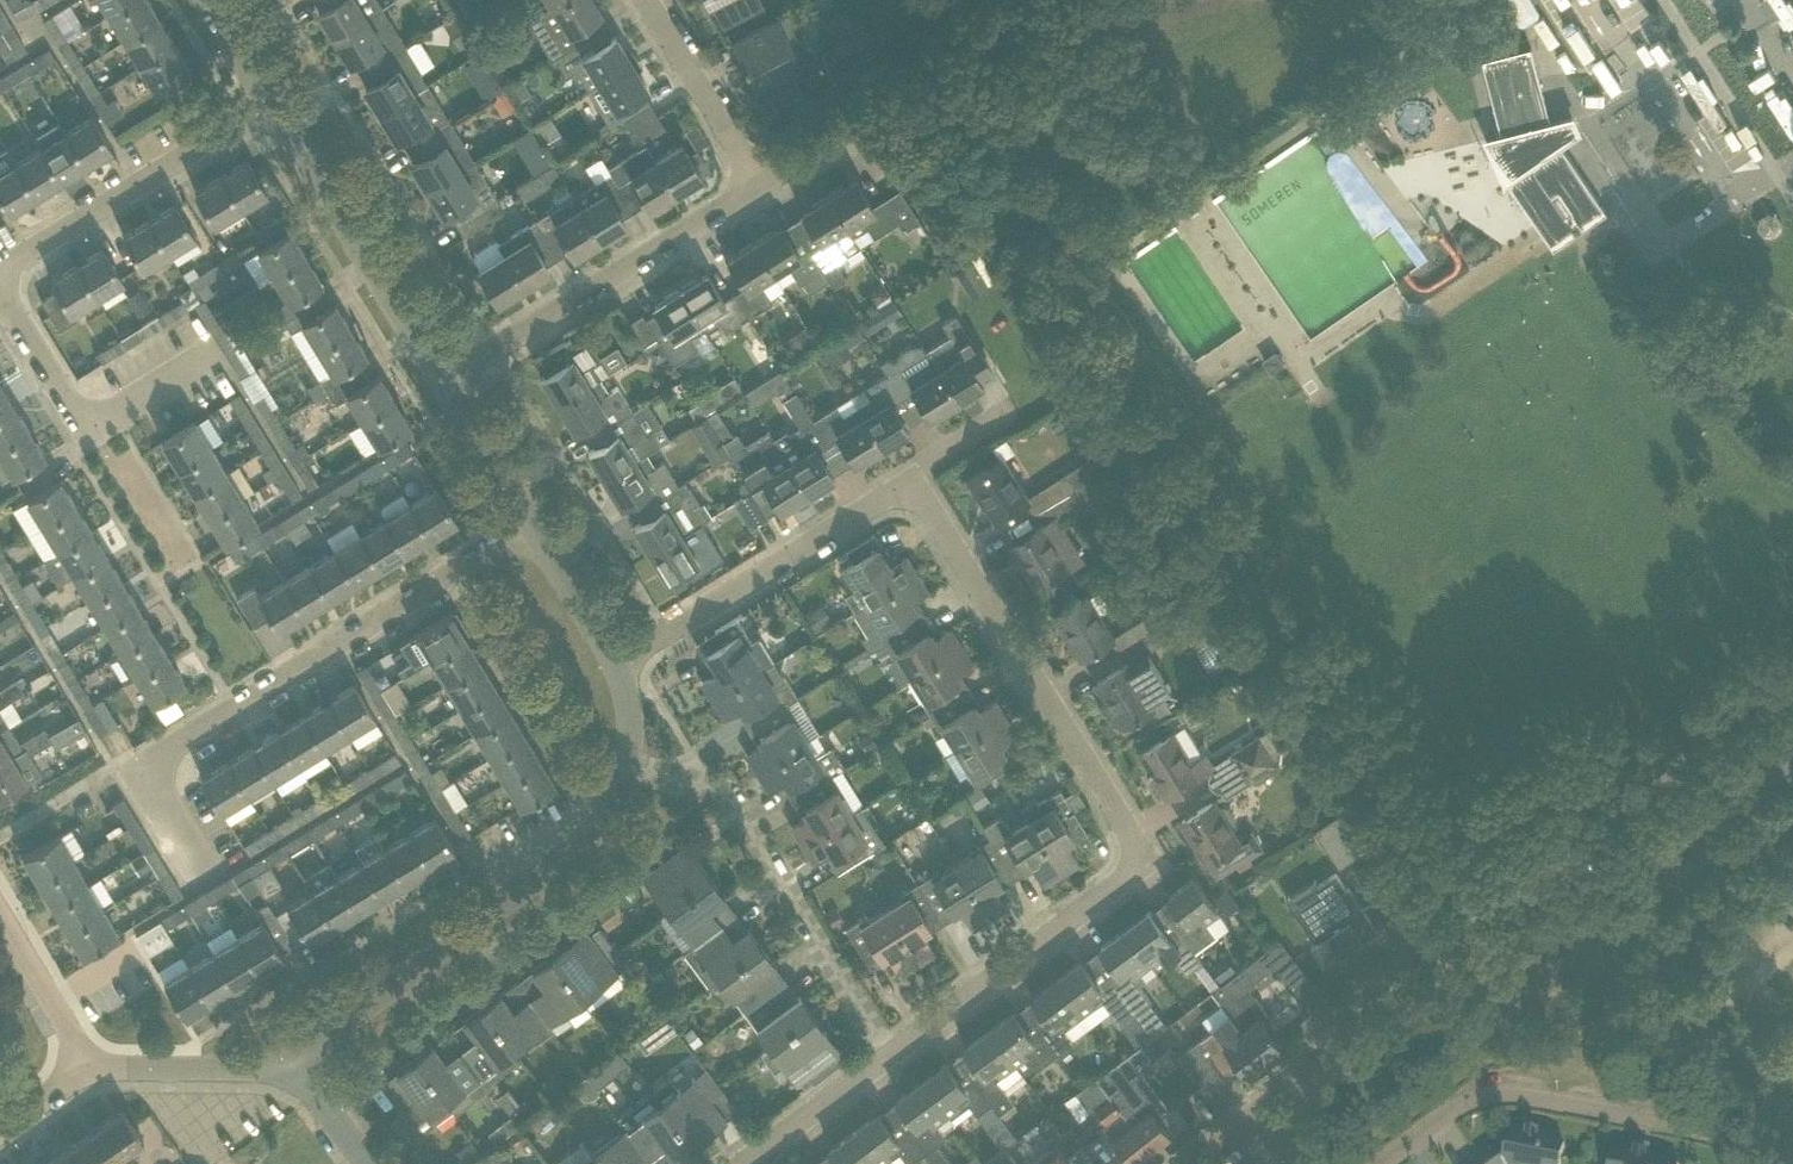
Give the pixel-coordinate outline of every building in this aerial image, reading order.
[(19,19),(45,4),(42,0),(29,0),(24,3),(22,0),(8,0),(19,19)] [(108,14),(130,0),(100,0),(108,14)] [(158,17),(148,0),(130,0),(108,14),(124,38),(158,17)] [(323,5),(317,9),(332,34),(379,5),(377,0),(320,0),(323,5)] [(599,25),(592,13),(598,9),(592,0),(555,0),(551,2),(552,4),(539,12),(562,48),(599,25)] [(713,6),(722,24),(763,3),(761,0),(701,0),(706,10),(713,6)] [(1,29),(11,23),(0,5),(0,27),(1,29)] [(379,5),(332,34),(348,59),(354,55),(363,68),(403,43),(379,5)] [(752,29),(730,40),(754,86),(790,68),(795,79),(819,67),(822,65),(820,61),(817,62),(791,9),(777,16),(771,19),(752,29)] [(443,21),(459,48),(475,38),(458,10),(443,21)] [(562,48),(539,12),(526,21),(549,56),(562,48)] [(42,19),(58,45),(69,39),(52,13),(42,19)] [(174,41),(158,17),(124,38),(140,63),(174,41)] [(17,55),(26,49),(11,23),(1,29),(10,44),(0,50),(0,51),(6,61),(17,55)] [(607,38),(599,25),(562,48),(549,56),(563,78),(576,70),(586,86),(629,59),(614,34),(607,38)] [(416,36),(404,43),(421,70),(433,63),(416,36)] [(58,45),(74,70),(84,63),(69,39),(58,45)] [(155,88),(190,67),(174,41),(140,63),(143,68),(155,88)] [(404,43),(403,43),(363,68),(371,81),(364,85),(379,110),(425,82),(419,71),(421,70),(404,43)] [(1554,248),(1583,228),(1607,211),(1560,142),(1572,134),(1566,120),(1573,118),(1573,117),(1551,122),(1531,46),(1483,59),(1502,135),(1488,138),(1489,140),(1506,177),(1554,248)] [(28,72),(55,56),(49,47),(22,63),(28,72)] [(482,51),(467,60),(476,75),(491,66),(482,51)] [(609,124),(622,117),(647,101),(639,89),(645,85),(629,59),(586,86),(606,119),(609,124)] [(476,75),(467,60),(461,64),(482,99),(503,86),(491,66),(476,75)] [(0,77),(0,83),(3,87),(28,72),(22,63),(0,77)] [(74,70),(89,95),(99,88),(84,63),(74,70)] [(527,87),(521,77),(508,85),(514,95),(527,87)] [(401,131),(409,144),(449,120),(425,82),(379,110),(395,135),(401,131)] [(502,114),(517,105),(505,87),(491,96),(502,114)] [(105,120),(105,119),(115,113),(99,88),(89,95),(105,120)] [(635,126),(641,137),(661,124),(647,101),(622,117),(630,129),(635,126)] [(91,115),(65,131),(85,162),(111,146),(91,115)] [(547,116),(532,127),(543,142),(558,132),(547,116)] [(592,135),(609,124),(606,119),(589,130),(592,135)] [(411,161),(426,186),(472,158),(449,120),(409,144),(417,157),(411,161)] [(35,138),(41,146),(60,178),(85,162),(65,131),(60,122),(35,138)] [(528,123),(509,134),(533,172),(551,161),(528,123)] [(608,166),(611,171),(617,181),(617,182),(631,206),(643,198),(650,209),(667,200),(665,195),(674,190),(654,159),(645,143),(608,166)] [(654,159),(674,190),(700,174),(698,172),(705,168),(706,164),(695,148),(687,153),(684,148),(680,143),(660,155),(654,159)] [(41,146),(16,162),(36,194),(60,178),(41,146)] [(10,210),(36,194),(16,162),(7,149),(0,153),(0,194),(10,210)] [(594,182),(611,171),(608,166),(601,156),(584,166),(594,182)] [(245,158),(220,173),(240,206),(265,190),(245,158)] [(472,158),(426,186),(442,211),(449,207),(456,219),(481,204),(482,206),(497,197),(472,158)] [(551,163),(530,176),(538,188),(559,176),(551,163)] [(619,213),(631,206),(617,182),(617,181),(611,171),(594,182),(572,195),(597,236),(623,220),(619,213)] [(240,206),(220,173),(195,189),(215,222),(240,206)] [(530,176),(516,184),(524,197),(538,188),(530,176)] [(851,233),(853,235),(858,244),(896,221),(901,230),(918,220),(898,188),(870,206),(853,178),(827,195),(846,225),(851,233)] [(572,195),(534,219),(555,253),(567,245),(571,252),(597,236),(572,195)] [(818,238),(808,245),(829,279),(833,286),(845,278),(834,260),(845,253),(839,244),(853,235),(851,233),(846,225),(827,195),(801,211),(818,238)] [(148,217),(169,250),(195,234),(174,201),(148,217)] [(489,217),(482,206),(481,204),(456,219),(464,232),(489,217)] [(1759,221),(1759,224),(1763,232),(1772,234),(1780,229),(1780,226),(1782,220),(1777,213),(1768,211),(1761,215),(1759,221)] [(259,238),(285,221),(280,213),(253,229),(259,238)] [(169,250),(148,217),(122,233),(142,266),(169,250)] [(496,237),(494,239),(521,283),(547,267),(543,260),(555,253),(534,219),(498,241),(496,237)] [(772,271),(780,284),(794,276),(798,282),(804,278),(811,290),(829,279),(808,245),(797,251),(780,224),(753,241),(772,271)] [(256,249),(272,274),(305,254),(289,229),(256,249)] [(473,257),(479,266),(477,268),(496,299),(521,283),(494,239),(474,251),(473,257)] [(783,288),(780,284),(772,271),(753,241),(726,257),(743,285),(733,291),(747,315),(772,299),(770,296),(783,288)] [(76,261),(96,294),(122,278),(101,245),(76,261)] [(978,245),(966,253),(976,269),(987,285),(999,277),(978,245)] [(222,256),(228,266),(241,258),(235,248),(222,256)] [(950,262),(960,279),(976,269),(966,253),(950,262)] [(305,254),(272,274),(286,297),(273,304),(281,317),(317,295),(310,285),(320,279),(305,254)] [(192,288),(228,266),(222,256),(198,271),(192,263),(181,271),(192,288)] [(96,294),(76,261),(50,277),(56,287),(40,297),(58,327),(70,319),(74,316),(71,311),(91,297),(96,294)] [(987,285),(976,269),(960,279),(970,296),(987,285)] [(747,315),(733,291),(722,298),(705,271),(679,287),(698,317),(698,318),(704,328),(718,319),(724,329),(747,315)] [(876,303),(890,295),(881,281),(873,286),(871,295),(876,303)] [(657,311),(645,318),(655,334),(659,340),(672,361),(696,346),(701,353),(715,344),(704,328),(698,318),(698,317),(679,287),(653,304),(657,311)] [(142,292),(129,300),(138,314),(151,306),(142,292)] [(281,317),(272,322),(280,335),(289,330),(301,322),(316,346),(349,325),(334,300),(324,306),(317,295),(281,317)] [(162,322),(188,306),(182,297),(157,313),(162,322)] [(202,297),(193,303),(202,317),(211,312),(202,297)] [(891,298),(869,313),(874,322),(872,328),(864,333),(865,335),(901,314),(891,298)] [(655,334),(645,318),(640,310),(626,319),(641,343),(655,334)] [(233,347),(211,312),(202,317),(224,352),(233,347)] [(157,313),(133,327),(119,336),(125,345),(139,336),(162,322),(157,313)] [(869,313),(856,320),(864,333),(872,328),(874,322),(869,313)] [(930,358),(936,368),(956,399),(982,383),(979,377),(993,369),(971,334),(969,335),(955,314),(942,322),(949,334),(937,341),(925,349),(930,358)] [(855,323),(839,333),(847,346),(863,336),(855,323)] [(318,377),(319,378),(307,386),(315,399),(327,391),(325,389),(361,368),(355,358),(365,351),(349,325),(316,346),(330,369),(318,377)] [(814,343),(803,326),(789,335),(799,352),(814,343)] [(541,374),(557,402),(600,376),(608,371),(599,356),(592,345),(589,347),(585,340),(578,344),(572,333),(533,356),(543,372),(541,374)] [(847,346),(839,333),(819,345),(832,365),(852,354),(847,346)] [(95,351),(101,360),(125,345),(119,336),(95,351)] [(912,345),(908,346),(902,349),(899,352),(895,359),(888,357),(880,362),(886,371),(901,396),(913,389),(929,416),(956,399),(936,368),(930,358),(925,349),(920,343),(912,345)] [(657,344),(645,351),(650,359),(658,360),(665,356),(657,344)] [(615,346),(599,356),(608,371),(625,360),(615,346)] [(238,376),(238,375),(247,370),(233,347),(224,352),(238,376)] [(779,365),(767,372),(775,386),(783,398),(799,424),(787,432),(795,443),(781,452),(786,460),(805,491),(832,475),(816,447),(826,441),(811,417),(812,417),(795,390),(793,387),(783,372),(779,365)] [(791,367),(783,372),(793,387),(801,382),(791,367)] [(368,379),(361,368),(325,389),(327,391),(333,401),(346,393),(361,418),(394,398),(378,372),(368,379)] [(855,404),(880,445),(907,429),(891,403),(901,396),(886,371),(862,386),(869,396),(855,404)] [(775,386),(767,372),(742,387),(750,401),(775,386)] [(731,375),(714,386),(722,399),(739,389),(731,375)] [(600,376),(557,402),(574,428),(582,423),(588,433),(608,421),(630,407),(616,384),(608,389),(600,376)] [(12,402),(0,382),(0,410),(12,402)] [(722,399),(714,386),(695,397),(703,411),(722,399)] [(254,417),(238,391),(228,397),(244,423),(254,417)] [(261,394),(253,399),(270,426),(278,421),(261,394)] [(361,418),(377,444),(410,424),(394,398),(361,418)] [(644,399),(630,407),(646,432),(650,429),(658,442),(667,436),(644,399)] [(28,427),(12,402),(0,410),(0,445),(28,427)] [(811,417),(826,441),(837,434),(854,462),(880,445),(855,404),(841,413),(835,402),(812,417),(811,417)] [(695,404),(686,410),(694,422),(703,416),(695,404)] [(603,476),(632,457),(658,442),(650,429),(646,432),(630,407),(608,421),(588,433),(594,444),(586,449),(603,476)] [(716,409),(707,414),(713,424),(722,419),(716,409)] [(722,441),(723,440),(707,414),(703,416),(694,422),(690,425),(713,462),(728,453),(729,452),(722,441)] [(244,423),(259,448),(269,442),(254,417),(244,423)] [(177,464),(210,444),(194,418),(161,438),(177,464)] [(732,435),(722,419),(713,424),(723,440),(732,435)] [(293,445),(278,421),(270,426),(285,450),(293,445)] [(0,445),(0,454),(12,473),(44,453),(28,427),(0,445)] [(786,429),(772,438),(781,452),(795,443),(787,432),(786,429)] [(758,446),(772,438),(768,430),(745,445),(751,455),(758,450),(758,446)] [(746,479),(751,487),(762,480),(776,503),(779,507),(805,491),(786,460),(781,452),(772,438),(758,446),(758,450),(751,455),(745,445),(737,432),(732,435),(723,440),(722,441),(729,452),(736,464),(745,478),(746,479)] [(412,449),(407,439),(380,456),(386,465),(412,449)] [(269,442),(259,448),(270,466),(276,475),(286,469),(269,442)] [(193,489),(226,469),(210,444),(177,464),(193,489)] [(632,457),(603,476),(619,502),(627,497),(633,509),(676,482),(662,458),(653,464),(645,450),(632,457)] [(1001,457),(968,477),(979,495),(981,494),(996,519),(1017,507),(1027,500),(1034,512),(1039,509),(1068,492),(1098,473),(1108,466),(1100,453),(1090,460),(1088,457),(1058,476),(1026,497),(1014,477),(1001,457)] [(307,486),(316,481),(300,456),(291,461),(307,486)] [(380,456),(355,471),(361,480),(386,465),(380,456)] [(226,469),(193,489),(208,514),(241,494),(226,470),(226,469)] [(276,475),(291,499),(300,493),(286,469),(276,475)] [(336,496),(352,486),(357,493),(366,487),(361,480),(355,471),(330,487),(336,496)] [(1098,473),(1068,492),(1077,507),(1107,488),(1098,473)] [(27,497),(43,523),(75,503),(59,477),(27,497)] [(676,482),(633,509),(640,519),(633,523),(649,550),(681,530),(706,515),(683,478),(676,482)] [(737,488),(740,494),(751,487),(746,479),(745,478),(737,483),(737,488)] [(765,510),(776,503),(762,480),(751,487),(765,510)] [(409,502),(429,534),(455,518),(435,486),(413,499),(409,502)] [(330,487),(305,502),(311,511),(336,496),(330,487)] [(740,494),(733,499),(737,505),(750,525),(767,514),(765,510),(751,487),(740,494)] [(208,514),(224,540),(257,520),(241,494),(208,514)] [(305,502),(280,518),(286,527),(311,511),(305,502)] [(384,517),(404,550),(429,534),(409,502),(384,517)] [(43,523),(58,548),(91,528),(75,503),(43,523)] [(1031,531),(1011,543),(1027,569),(1025,570),(1035,587),(1048,579),(1059,572),(1067,567),(1070,566),(1060,550),(1072,542),(1058,519),(1056,516),(1047,521),(1031,531)] [(359,533),(379,565),(404,550),(384,517),(359,533)] [(286,527),(280,518),(255,533),(261,542),(286,527)] [(681,530),(649,550),(665,576),(669,574),(684,565),(689,575),(722,555),(700,519),(699,519),(681,530)] [(59,549),(43,559),(57,583),(74,573),(106,553),(91,528),(58,548),(59,549)] [(255,533),(229,549),(234,558),(261,542),(255,533)] [(379,565),(359,533),(333,548),(353,581),(379,565)] [(851,578),(866,602),(914,573),(903,555),(887,565),(875,546),(880,543),(879,543),(839,567),(847,580),(851,578)] [(0,549),(0,568),(7,579),(16,574),(1,548),(0,549)] [(333,548),(308,563),(328,596),(353,581),(333,548)] [(106,553),(74,573),(89,598),(122,578),(106,553)] [(308,563),(283,579),(303,612),(328,596),(308,563)] [(684,565),(669,574),(674,584),(689,575),(684,565)] [(1059,572),(1048,579),(1056,593),(1068,586),(1059,572)] [(874,647),(884,641),(884,640),(920,618),(908,600),(924,590),(914,573),(866,602),(853,610),(852,611),(865,634),(861,637),(869,650),(874,647)] [(16,574),(7,579),(22,605),(31,599),(16,574)] [(122,578),(89,598),(105,623),(137,603),(122,578)] [(252,587),(236,597),(254,625),(270,615),(277,627),(303,612),(283,579),(257,595),(252,587)] [(1102,644),(1111,638),(1095,613),(1108,605),(1097,588),(1085,596),(1073,603),(1053,615),(1064,633),(1066,632),(1081,657),(1102,644)] [(1153,629),(1183,610),(1174,595),(1143,614),(1153,629)] [(31,599),(22,605),(37,630),(46,625),(31,599)] [(804,613),(815,630),(832,619),(821,602),(804,613)] [(120,648),(153,628),(137,603),(105,623),(120,648)] [(409,660),(397,667),(402,675),(430,658),(466,636),(464,634),(469,632),(461,618),(456,621),(450,611),(414,633),(399,642),(409,660)] [(701,680),(712,697),(758,668),(771,659),(757,635),(749,640),(735,616),(724,623),(731,634),(705,650),(717,670),(701,680)] [(884,641),(874,647),(882,659),(885,657),(900,680),(906,676),(957,645),(947,628),(931,637),(920,618),(884,640),(884,641)] [(46,625),(37,630),(52,656),(61,650),(46,625)] [(153,628),(120,648),(121,650),(109,657),(123,681),(136,673),(168,653),(153,628)] [(430,658),(445,683),(481,661),(466,636),(430,658)] [(957,645),(906,676),(928,713),(963,691),(952,672),(968,662),(957,645)] [(1127,663),(1126,663),(1096,682),(1112,707),(1110,708),(1120,725),(1168,696),(1157,679),(1166,674),(1150,649),(1127,663)] [(61,650),(52,656),(67,681),(76,676),(61,650)] [(152,699),(184,679),(168,653),(136,673),(152,699)] [(481,661),(445,683),(459,707),(495,685),(481,661)] [(377,683),(364,663),(355,669),(368,689),(371,694),(380,688),(377,683)] [(1249,665),(1236,673),(1240,681),(1248,683),(1257,677),(1249,665)] [(750,723),(785,701),(794,695),(792,691),(783,676),(782,677),(768,685),(758,668),(712,697),(722,714),(738,704),(750,723)] [(23,674),(4,685),(12,698),(23,691),(18,685),(26,680),(23,674)] [(76,676),(67,681),(82,707),(91,701),(76,676)] [(372,715),(352,682),(326,698),(346,731),(372,715)] [(12,698),(4,685),(0,687),(0,705),(12,698)] [(495,685),(459,707),(474,731),(510,709),(495,685)] [(371,694),(385,719),(395,713),(380,688),(371,694)] [(954,746),(1002,717),(991,700),(975,710),(963,691),(928,713),(936,725),(940,722),(954,746)] [(301,714),(321,746),(346,731),(326,698),(301,714)] [(82,707),(97,733),(107,727),(91,701),(82,707)] [(793,714),(785,701),(750,723),(762,742),(745,752),(756,769),(803,739),(789,717),(793,714)] [(9,724),(0,709),(0,729),(9,724)] [(510,709),(474,731),(489,756),(525,734),(510,709)] [(385,719),(400,743),(410,737),(395,713),(385,719)] [(301,714),(276,729),(296,762),(304,775),(329,760),(321,746),(301,714)] [(77,717),(49,733),(52,739),(51,739),(55,746),(84,729),(77,717)] [(959,778),(966,774),(973,786),(978,783),(1009,764),(997,744),(1012,734),(1002,717),(954,746),(955,747),(944,753),(959,778)] [(1189,722),(1170,734),(1188,762),(1207,751),(1189,722)] [(44,726),(31,734),(36,741),(39,747),(52,739),(44,726)] [(276,729),(251,744),(271,777),(296,762),(276,729)] [(868,730),(858,736),(867,750),(877,744),(868,730)] [(803,739),(756,769),(766,786),(783,776),(794,795),(829,773),(830,775),(843,767),(830,745),(824,749),(814,733),(803,739)] [(1241,765),(1268,748),(1259,733),(1231,750),(1241,765)] [(36,741),(31,734),(19,741),(23,748),(26,754),(28,753),(39,747),(36,741)] [(525,734),(489,756),(504,780),(540,758),(525,734)] [(1208,768),(1215,764),(1213,761),(1207,751),(1188,762),(1170,734),(1161,739),(1140,752),(1166,794),(1186,782),(1208,768)] [(0,736),(0,761),(11,755),(0,736)] [(400,743),(415,768),(425,762),(410,737),(400,743)] [(251,744),(225,760),(245,793),(271,777),(251,744)] [(0,761),(0,795),(26,780),(39,772),(28,753),(26,754),(23,748),(11,755),(0,761)] [(1278,762),(1268,748),(1241,765),(1250,780),(1278,762)] [(393,749),(367,765),(373,776),(400,760),(393,749)] [(1210,784),(1241,765),(1231,750),(1213,761),(1215,764),(1208,768),(1211,772),(1209,777),(1209,782),(1210,784)] [(540,758),(504,780),(519,805),(555,784),(540,758)] [(199,776),(202,780),(219,808),(245,793),(225,760),(199,776)] [(429,792),(439,786),(430,771),(425,762),(415,768),(429,792)] [(367,765),(343,781),(349,791),(373,776),(367,765)] [(1241,765),(1210,784),(1212,786),(1216,790),(1222,790),(1226,795),(1250,780),(1241,765)] [(380,783),(385,791),(409,776),(404,768),(380,783)] [(790,824),(801,841),(848,811),(833,788),(837,786),(830,775),(829,773),(794,795),(806,813),(790,824)] [(349,791),(343,781),(317,796),(324,806),(349,791)] [(356,798),(361,806),(385,791),(380,783),(356,798)] [(973,786),(966,791),(975,806),(987,798),(987,797),(979,785),(978,783),(973,786)] [(454,811),(439,786),(429,792),(444,817),(454,811)] [(1019,804),(1028,819),(1060,870),(1077,859),(1064,838),(1071,834),(1065,824),(1077,817),(1059,788),(1038,800),(1034,795),(1019,804)] [(136,820),(121,796),(111,801),(127,826),(136,820)] [(324,806),(317,796),(292,812),(298,822),(324,806)] [(332,813),(337,821),(361,806),(356,798),(332,813)] [(951,803),(953,813),(966,811),(964,801),(951,803)] [(1212,801),(1202,807),(1181,819),(1216,875),(1236,863),(1260,847),(1250,831),(1236,840),(1231,832),(1234,827),(1237,821),(1237,816),(1230,805),(1225,803),(1219,803),(1214,805),(1212,801)] [(848,811),(801,841),(811,858),(827,848),(840,868),(861,855),(875,847),(884,841),(860,804),(848,811)] [(1356,827),(1344,809),(1317,827),(1342,865),(1369,847),(1356,827)] [(454,811),(444,817),(447,821),(460,842),(469,835),(464,826),(454,811)] [(266,827),(273,837),(298,822),(292,812),(266,827)] [(307,828),(312,836),(337,821),(332,813),(307,828)] [(409,830),(430,866),(455,850),(434,815),(409,830)] [(1042,881),(1060,870),(1028,819),(1011,829),(1004,818),(996,816),(993,817),(981,825),(989,837),(1011,872),(1030,860),(1042,881)] [(136,820),(127,826),(142,850),(151,845),(136,820)] [(105,831),(108,837),(122,829),(119,823),(105,831)] [(69,826),(22,853),(37,879),(73,858),(84,851),(69,826)] [(268,840),(273,837),(266,827),(262,830),(242,842),(248,852),(268,840)] [(283,843),(288,851),(312,836),(307,828),(283,843)] [(430,866),(409,830),(384,845),(406,880),(430,866)] [(360,860),(381,895),(406,880),(384,845),(383,843),(377,834),(359,844),(367,856),(360,860)] [(675,836),(648,855),(655,864),(681,844),(675,836)] [(980,849),(955,864),(987,915),(1004,905),(991,884),(1011,872),(989,837),(977,844),(980,849)] [(641,874),(667,909),(710,877),(697,859),(692,863),(680,847),(685,843),(684,842),(681,844),(655,864),(641,874)] [(283,843),(257,858),(245,866),(251,875),(264,895),(282,884),(268,862),(288,851),(283,843)] [(142,850),(157,874),(166,869),(151,845),(142,850)] [(874,850),(859,859),(868,874),(877,868),(878,857),(874,850)] [(141,855),(131,861),(139,873),(149,867),(141,855)] [(87,882),(73,858),(37,879),(52,903),(87,882)] [(333,924),(357,910),(336,875),(327,860),(302,875),(310,887),(312,889),(333,924)] [(381,895),(360,860),(336,875),(357,910),(381,895)] [(987,915),(955,864),(932,878),(929,874),(916,882),(938,917),(957,905),(970,926),(987,915)] [(245,866),(232,873),(207,889),(212,898),(237,882),(238,883),(251,875),(245,866)] [(172,900),(182,894),(166,869),(157,874),(172,900)] [(1325,897),(1299,914),(1309,930),(1311,928),(1319,940),(1313,944),(1325,964),(1348,949),(1346,946),(1359,937),(1361,940),(1376,930),(1349,889),(1346,891),(1336,875),(1319,886),(1325,897)] [(667,909),(692,943),(730,914),(718,898),(723,895),(710,877),(667,909)] [(1229,926),(1193,878),(1168,896),(1169,898),(1184,918),(1174,925),(1176,928),(1194,951),(1208,940),(1209,941),(1219,934),(1229,926)] [(1288,899),(1299,914),(1325,897),(1319,886),(1315,881),(1288,899)] [(66,928),(102,906),(87,882),(52,903),(66,928)] [(883,909),(915,960),(932,950),(919,929),(938,917),(916,882),(904,889),(907,894),(883,909)] [(1223,888),(1215,894),(1228,911),(1236,905),(1223,888)] [(189,912),(190,911),(197,923),(211,914),(204,902),(212,898),(207,889),(183,903),(189,912)] [(333,924),(312,889),(275,912),(275,913),(274,914),(290,940),(302,932),(307,940),(333,924)] [(1160,906),(1174,925),(1184,918),(1169,898),(1160,906)] [(619,914),(608,900),(595,910),(606,925),(619,914)] [(235,936),(256,971),(282,955),(278,948),(290,940),(274,914),(275,913),(275,912),(267,901),(254,909),(260,920),(235,936)] [(160,917),(166,926),(189,912),(183,903),(160,917)] [(830,924),(840,918),(832,905),(823,910),(830,924)] [(117,932),(102,906),(66,928),(81,953),(117,932)] [(1174,925),(1160,906),(1150,913),(1167,935),(1176,928),(1174,925)] [(898,971),(915,960),(883,909),(860,924),(857,919),(844,927),(865,962),(885,950),(898,971)] [(1201,962),(1194,951),(1176,928),(1167,935),(1150,913),(1148,911),(1124,929),(1148,962),(1160,953),(1166,961),(1173,956),(1186,973),(1201,962)] [(717,977),(760,945),(747,927),(742,931),(730,914),(692,943),(682,950),(694,967),(695,966),(708,983),(716,977),(717,977)] [(166,926),(160,917),(155,920),(134,932),(134,933),(146,953),(173,937),(166,926)] [(566,940),(548,953),(580,996),(625,962),(614,947),(604,955),(597,946),(583,927),(581,928),(585,933),(569,945),(566,940)] [(1107,976),(1109,979),(1134,1012),(1150,999),(1143,990),(1141,991),(1137,985),(1146,978),(1139,969),(1148,962),(1124,929),(1100,947),(1102,950),(1116,969),(1107,976)] [(256,971),(235,936),(212,950),(233,985),(256,971)] [(1279,968),(1294,956),(1280,939),(1244,967),(1256,982),(1277,965),(1279,968)] [(717,977),(742,1011),(781,982),(769,966),(774,963),(760,945),(717,977)] [(188,964),(210,999),(233,985),(212,950),(188,964)] [(1092,957),(1107,976),(1116,969),(1102,950),(1092,957)] [(518,984),(546,1022),(564,1009),(575,1023),(591,1010),(580,996),(548,953),(530,967),(534,972),(518,984)] [(1160,953),(1148,962),(1155,970),(1166,961),(1160,953)] [(641,982),(653,973),(640,956),(629,964),(641,982)] [(1227,956),(1211,968),(1220,980),(1236,968),(1227,956)] [(1312,978),(1294,956),(1279,968),(1297,989),(1312,978)] [(1107,976),(1092,957),(1083,963),(1100,985),(1109,979),(1107,976)] [(1120,1022),(1133,1012),(1109,979),(1100,985),(1083,963),(1081,960),(1056,979),(1081,1012),(1094,1002),(1096,1005),(1104,1000),(1111,1010),(1120,1022)] [(1155,970),(1148,962),(1139,969),(1146,978),(1155,970)] [(184,1014),(210,999),(188,964),(163,979),(184,1014)] [(1227,979),(1213,989),(1231,1014),(1267,1061),(1285,1047),(1270,1028),(1261,1016),(1268,1011),(1252,990),(1250,987),(1239,996),(1234,989),(1251,976),(1244,967),(1227,979)] [(1256,982),(1251,976),(1234,989),(1239,996),(1250,987),(1252,990),(1259,985),(1256,982)] [(1050,1022),(1041,1029),(1058,1053),(1074,1041),(1072,1039),(1064,1028),(1071,1023),(1070,1021),(1081,1012),(1056,979),(1032,997),(1034,999),(1050,1022)] [(529,1034),(546,1022),(518,984),(515,980),(505,988),(507,991),(501,996),(498,991),(480,1004),(512,1047),(529,1034)] [(742,1011),(767,1045),(811,1013),(798,995),(793,999),(781,982),(742,1011)] [(1701,989),(1691,996),(1699,1006),(1705,1002),(1709,998),(1701,989)] [(1024,1007),(1041,1029),(1050,1022),(1034,999),(1024,1007)] [(1150,999),(1134,1012),(1144,1026),(1161,1014),(1150,999)] [(1081,1012),(1091,1025),(1111,1010),(1104,1000),(1096,1005),(1094,1002),(1081,1012)] [(512,1047),(480,1004),(462,1018),(466,1023),(450,1035),(478,1073),(486,1083),(520,1057),(512,1047)] [(1041,1029),(1024,1007),(1014,1014),(1031,1036),(1041,1029)] [(1058,1053),(1041,1029),(1031,1036),(1014,1014),(1013,1012),(989,1030),(1013,1063),(1025,1054),(1027,1056),(1035,1051),(1044,1063),(1058,1053)] [(1091,1025),(1081,1012),(1070,1021),(1071,1023),(1064,1028),(1072,1039),(1091,1025)] [(1144,1026),(1134,1012),(1120,1022),(1138,1045),(1141,1043),(1151,1035),(1144,1026)] [(811,1013),(767,1045),(768,1046),(761,1051),(774,1069),(781,1064),(793,1080),(837,1047),(836,1047),(831,1050),(819,1034),(824,1031),(811,1013)] [(1167,1023),(1161,1014),(1144,1026),(1151,1035),(1156,1031),(1167,1023)] [(1267,1061),(1231,1014),(1176,1054),(1204,1088),(1221,1074),(1213,1063),(1217,1059),(1223,1067),(1238,1057),(1250,1074),(1267,1061)] [(665,1015),(651,1025),(661,1039),(675,1029),(665,1015)] [(627,1020),(616,1029),(624,1038),(635,1029),(627,1020)] [(1156,1031),(1165,1043),(1178,1034),(1169,1021),(1167,1023),(1156,1031)] [(661,1039),(651,1025),(633,1037),(643,1051),(661,1039)] [(703,1041),(692,1026),(684,1032),(695,1047),(703,1041)] [(989,1030),(964,1048),(966,1051),(983,1073),(973,1080),(991,1104),(992,1103),(998,1110),(999,1110),(1012,1100),(1007,1093),(1025,1080),(1022,1074),(1013,1063),(989,1030)] [(1151,1056),(1148,1058),(1151,1062),(1169,1048),(1165,1043),(1156,1031),(1151,1035),(1141,1043),(1151,1056)] [(462,1085),(478,1073),(450,1035),(434,1047),(430,1042),(412,1055),(445,1098),(452,1108),(455,1112),(472,1098),(462,1085)] [(1140,1064),(1148,1058),(1151,1056),(1141,1043),(1097,1077),(1152,1149),(1173,1134),(1151,1106),(1154,1103),(1136,1079),(1145,1072),(1140,1064)] [(616,1050),(599,1063),(608,1075),(626,1062),(616,1050)] [(957,1059),(973,1080),(983,1073),(966,1051),(957,1059)] [(1037,1068),(1044,1063),(1035,1051),(1027,1056),(1025,1054),(1013,1063),(1022,1074),(1034,1065),(1037,1068)] [(389,1122),(403,1141),(423,1127),(417,1119),(427,1112),(434,1121),(452,1108),(445,1098),(412,1055),(394,1068),(398,1073),(382,1085),(378,1080),(377,1081),(401,1112),(389,1122)] [(973,1080),(957,1059),(948,1065),(964,1087),(973,1080)] [(945,1062),(921,1080),(946,1114),(948,1112),(955,1123),(973,1109),(977,1114),(1002,1148),(1003,1147),(1017,1136),(998,1110),(992,1103),(991,1104),(973,1080),(964,1087),(948,1065),(945,1062)] [(599,1063),(588,1071),(597,1084),(608,1075),(599,1063)] [(720,1115),(724,1120),(725,1119),(708,1097),(721,1088),(705,1066),(676,1087),(668,1076),(649,1091),(657,1101),(690,1145),(708,1131),(704,1127),(720,1115)] [(539,1081),(550,1095),(567,1083),(556,1068),(539,1081)] [(1170,1110),(1144,1073),(1136,1079),(1154,1103),(1151,1106),(1160,1117),(1170,1110)] [(584,1074),(572,1083),(582,1096),(589,1097),(597,1091),(584,1074)] [(1077,1091),(1091,1109),(1086,1113),(1096,1126),(1100,1123),(1131,1163),(1133,1163),(1152,1149),(1097,1077),(1077,1091)] [(905,1130),(922,1153),(924,1152),(933,1163),(952,1163),(939,1146),(926,1128),(935,1122),(946,1114),(921,1080),(897,1098),(899,1102),(915,1123),(905,1130)] [(507,1086),(496,1095),(511,1114),(516,1120),(527,1112),(507,1086)] [(651,1163),(654,1163),(668,1153),(672,1158),(690,1145),(657,1101),(649,1091),(617,1116),(625,1126),(623,1127),(651,1163)] [(552,1102),(544,1108),(553,1120),(561,1114),(552,1102)] [(890,1109),(905,1130),(915,1123),(899,1102),(890,1109)] [(905,1130),(890,1109),(880,1116),(896,1137),(905,1130)] [(98,1127),(118,1156),(142,1139),(122,1110),(98,1127)] [(752,1126),(764,1118),(758,1111),(751,1110),(744,1115),(752,1126)] [(1170,1110),(1160,1117),(1171,1132),(1187,1121),(1179,1111),(1170,1110)] [(878,1163),(890,1155),(892,1158),(899,1153),(906,1162),(907,1163),(909,1163),(911,1163),(922,1153),(905,1130),(896,1137),(880,1116),(877,1113),(853,1131),(878,1163)] [(926,1128),(939,1146),(948,1140),(935,1122),(926,1128)] [(75,1143),(89,1163),(106,1163),(118,1156),(98,1127),(75,1143)] [(598,1163),(651,1163),(623,1127),(589,1152),(598,1163)] [(523,1134),(519,1130),(514,1130),(506,1136),(505,1142),(508,1146),(514,1146),(521,1140),(523,1134)] [(853,1131),(829,1149),(831,1152),(840,1163),(878,1163),(853,1131)] [(1565,1148),(1543,1144),(1544,1138),(1509,1132),(1506,1151),(1496,1157),(1493,1151),(1474,1163),(1562,1163),(1565,1148)] [(471,1138),(454,1150),(464,1163),(480,1150),(471,1138)] [(75,1143),(52,1160),(55,1163),(89,1163),(75,1143)] [(986,1160),(989,1163),(1016,1163),(1003,1147),(1002,1148),(986,1159),(986,1160)] [(1061,1148),(1042,1163),(1073,1163),(1061,1148)] [(470,1160),(473,1163),(481,1163),(488,1159),(482,1151),(470,1160)] [(1651,1163),(1652,1158),(1646,1157),(1645,1162),(1635,1160),(1636,1155),(1612,1151),(1610,1163),(1657,1163),(1651,1163)] [(589,1152),(573,1163),(598,1163),(589,1152)] [(825,1163),(840,1163),(831,1152),(821,1159),(825,1163)] [(906,1162),(899,1153),(892,1158),(890,1155),(878,1163),(903,1163),(906,1162)]
